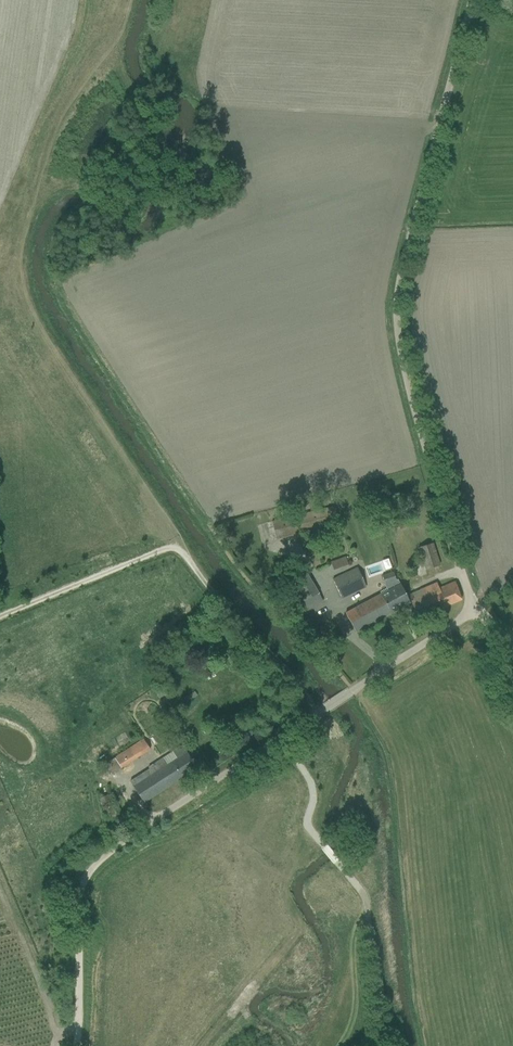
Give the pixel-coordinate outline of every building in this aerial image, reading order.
[(339,524),(334,506),(271,521),(276,539),(339,524)] [(406,513),(396,516),(388,518),(391,529),(409,523),(406,513)] [(422,559),(417,560),(419,568),(424,566),(425,569),(439,565),(433,544),(418,548),(422,559)] [(345,557),(331,562),(334,569),(348,564),(346,557),(345,557)] [(301,566),(287,574),(290,580),(304,571),(301,566)] [(367,588),(357,567),(342,574),(341,572),(338,573),(339,576),(332,579),(342,599),(367,588)] [(345,614),(350,623),(356,632),(410,603),(399,584),(397,580),(396,580),(393,572),(382,576),(385,584),(384,584),(387,590),(345,614)] [(408,595),(413,608),(418,618),(461,600),(455,581),(439,588),(437,583),(408,595)] [(318,593),(300,604),(305,612),(323,601),(318,593)] [(305,613),(311,624),(327,615),(321,604),(305,613)] [(144,740),(105,764),(111,774),(150,749),(144,740)] [(130,782),(137,793),(143,803),(197,768),(182,745),(172,752),(148,767),(149,769),(130,782)]
